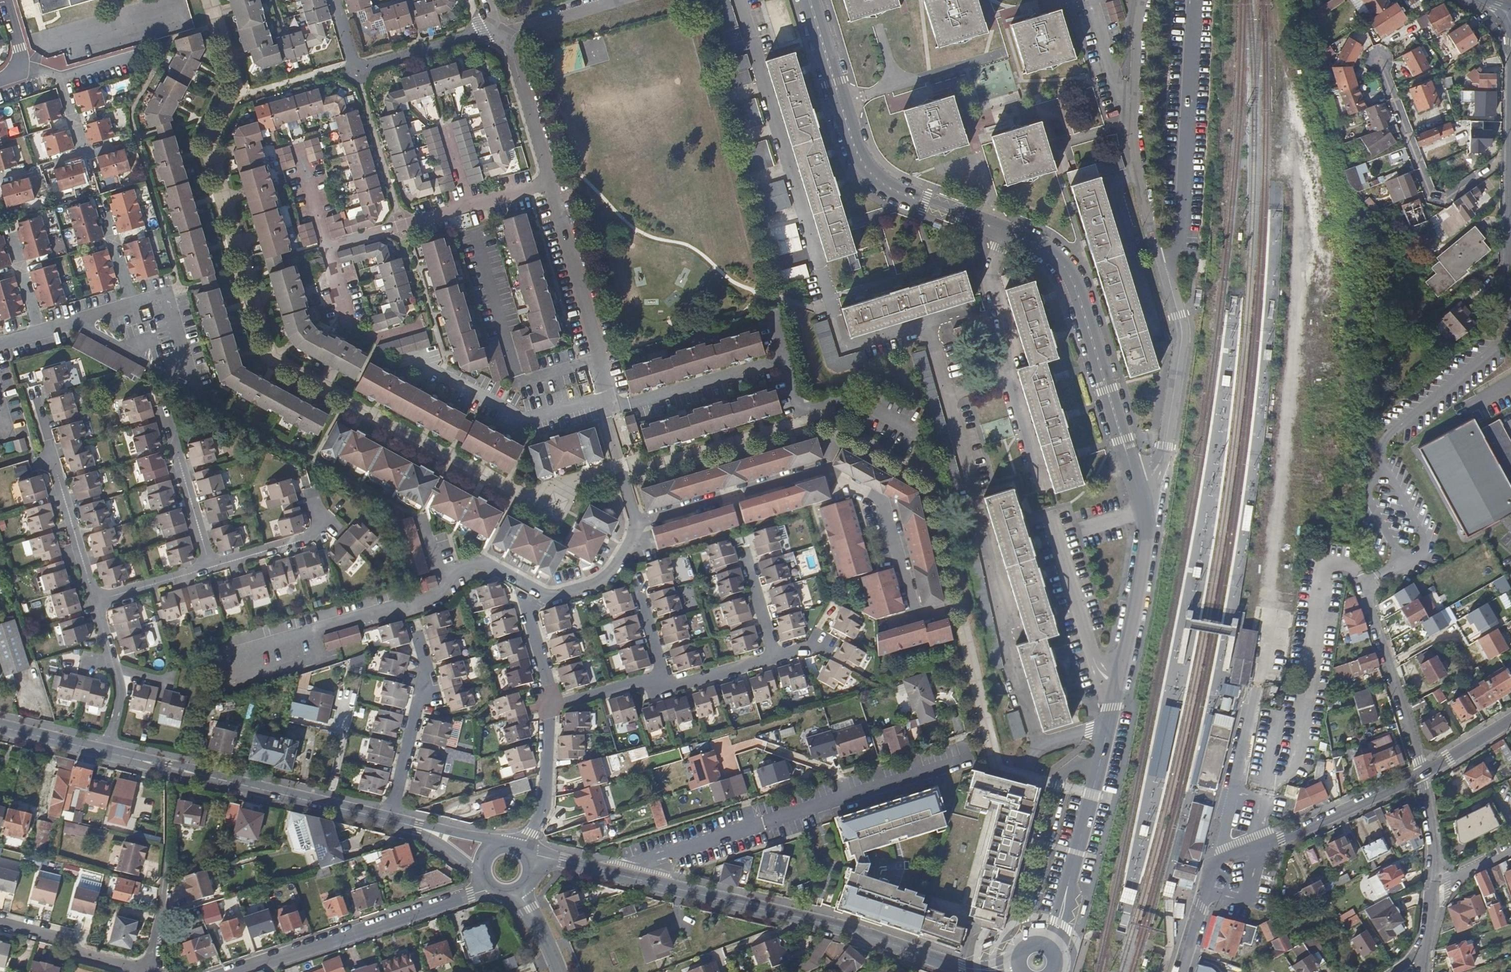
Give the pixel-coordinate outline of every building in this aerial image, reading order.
[(39,1),(40,4),(43,15),(94,0),(40,0),(39,1)] [(236,30),(260,23),(258,15),(262,14),(258,0),(227,0),(236,30)] [(299,15),(325,7),(323,0),(304,0),(300,1),(302,9),(298,10),(299,15)] [(345,1),(349,15),(357,12),(370,9),(372,8),(370,0),(349,0),(345,1)] [(455,0),(441,0),(433,3),(438,19),(442,17),(441,14),(452,11),(456,4),(455,0)] [(730,0),(715,0),(723,29),(717,30),(721,45),(741,38),(730,0)] [(897,0),(842,0),(849,22),(899,6),(897,0)] [(976,0),(923,0),(936,46),(985,32),(976,0)] [(1118,0),(1115,0),(1105,3),(1110,21),(1123,17),(1118,0)] [(1345,2),(1344,0),(1333,0),(1314,13),(1318,19),(1345,2)] [(1387,0),(1361,0),(1373,18),(1391,6),(1387,0)] [(440,26),(438,19),(433,3),(425,5),(424,1),(414,4),(418,17),(414,18),(418,32),(427,30),(427,28),(431,27),(431,29),(440,26)] [(406,3),(393,7),(400,33),(405,31),(404,29),(413,26),(406,3)] [(1400,22),(1405,18),(1395,3),(1391,6),(1373,18),(1370,20),(1380,35),(1385,32),(1386,33),(1401,24),(1400,22)] [(1454,25),(1444,6),(1427,14),(1429,18),(1432,24),(1437,34),(1454,25)] [(307,27),(320,23),(329,21),(325,7),(299,15),(300,20),(305,18),(307,27)] [(372,16),(381,13),(380,11),(380,9),(376,7),(372,8),(370,9),(372,16)] [(380,11),(381,13),(386,30),(387,33),(396,31),(397,34),(400,33),(393,7),(380,11)] [(381,32),(386,30),(381,13),(372,16),(370,9),(357,12),(361,26),(370,30),(380,27),(381,32)] [(1074,59),(1059,11),(1010,25),(1025,73),(1074,59)] [(1479,26),(1475,20),(1467,26),(1471,31),(1479,26)] [(263,31),(260,23),(236,30),(243,52),(248,51),(252,63),(261,69),(281,63),(275,45),(271,46),(266,31),(263,31)] [(310,34),(301,37),(306,53),(311,51),(310,47),(320,45),(324,37),(320,23),(307,27),(310,34)] [(1479,42),(1471,31),(1467,26),(1466,24),(1449,35),(1461,54),(1479,42)] [(170,69),(166,77),(185,87),(200,61),(197,59),(204,47),(199,32),(177,39),(179,43),(174,45),(176,51),(167,67),(170,69)] [(291,64),(294,63),(299,62),(298,58),(307,55),(306,53),(301,37),(300,33),(286,37),(274,40),(275,45),(281,63),(290,60),(291,64)] [(1379,45),(1375,34),(1369,37),(1373,47),(1375,46),(1379,45)] [(1349,73),(1363,46),(1349,39),(1341,55),(1335,53),(1340,50),(1336,42),(1324,50),(1315,56),(1320,71),(1329,69),(1326,59),(1330,56),(1337,62),(1335,66),(1349,73)] [(1429,67),(1418,47),(1403,56),(1414,75),(1429,67)] [(750,68),(745,53),(726,59),(730,74),(750,68)] [(799,66),(795,53),(765,62),(826,260),(846,254),(851,271),(861,268),(849,228),(847,221),(837,189),(835,183),(827,158),(825,151),(815,120),(813,113),(801,73),(799,66)] [(1503,66),(1499,58),(1491,59),(1493,68),(1503,66)] [(443,67),(450,92),(455,91),(454,88),(463,85),(459,72),(456,63),(443,67)] [(1356,86),(1349,73),(1335,66),(1333,80),(1340,92),(1341,92),(1356,86)] [(450,92),(443,67),(430,71),(436,93),(446,90),(446,94),(450,92)] [(459,72),(463,85),(471,83),(473,90),(489,85),(488,81),(485,82),(482,73),(473,68),(459,72)] [(751,84),(747,71),(720,78),(724,91),(751,84)] [(1495,91),(1495,75),(1483,74),(1479,75),(1476,71),(1468,78),(1474,83),(1474,91),(1475,91),(1478,91),(1479,91),(1485,92),(1493,92),(1495,91)] [(426,72),(414,76),(420,98),(428,95),(429,98),(433,97),(426,72)] [(421,101),(420,98),(414,76),(400,80),(403,89),(407,102),(416,99),(417,102),(421,101)] [(169,116),(185,87),(166,77),(161,85),(157,83),(142,110),(148,129),(165,124),(163,118),(169,116)] [(125,81),(105,84),(107,95),(127,91),(125,81)] [(1439,104),(1431,82),(1411,90),(1419,111),(1439,104)] [(489,85),(473,90),(469,91),(471,96),(474,95),(477,103),(499,96),(495,83),(489,85)] [(1364,110),(1358,85),(1356,86),(1341,92),(1348,116),(1364,110)] [(104,105),(98,86),(72,94),(75,101),(77,100),(78,104),(81,111),(82,111),(104,105)] [(304,93),(311,116),(312,119),(316,118),(315,115),(325,112),(321,99),(318,89),(304,93)] [(399,104),(407,102),(403,89),(388,93),(384,100),(387,111),(383,112),(385,116),(401,111),(399,104)] [(1475,99),(1475,91),(1474,91),(1463,91),(1458,91),(1458,99),(1475,99)] [(1494,115),(1495,91),(1493,92),(1485,92),(1485,97),(1479,96),(1476,96),(1476,114),(1494,115)] [(311,116),(304,93),(291,96),(299,123),(303,121),(302,118),(311,116)] [(332,109),(334,116),(351,111),(349,107),(345,108),(342,98),(335,94),(321,99),(325,112),(332,109)] [(965,144),(950,95),(901,110),(915,159),(965,144)] [(1339,115),(1333,95),(1326,98),(1331,117),(1339,115)] [(296,124),(299,123),(291,96),(279,100),(286,123),(295,120),(296,124)] [(499,96),(477,103),(473,104),(474,108),(478,107),(480,115),(503,109),(499,96)] [(60,106),(58,99),(31,107),(37,125),(58,118),(60,118),(58,110),(57,107),(60,106)] [(286,123),(279,100),(266,104),(274,130),(278,129),(277,126),(286,123)] [(270,132),(274,130),(266,104),(253,108),(257,120),(260,131),(269,128),(270,132)] [(1391,123),(1383,104),(1370,109),(1375,120),(1380,118),(1383,126),(1391,123)] [(1420,114),(1440,107),(1439,104),(1419,111),(1420,114)] [(1475,107),(1467,108),(1468,116),(1476,116),(1475,107)] [(507,121),(503,109),(480,115),(483,124),(479,125),(480,129),(507,121)] [(335,121),(337,130),(360,123),(356,110),(351,111),(334,116),(330,118),(331,122),(335,121)] [(401,111),(385,116),(380,118),(384,131),(406,124),(403,115),(407,114),(406,110),(401,111)] [(114,136),(108,117),(85,123),(85,124),(87,131),(88,135),(85,136),(87,144),(114,136)] [(451,122),(453,130),(468,125),(466,120),(465,117),(462,118),(451,122)] [(260,131),(257,120),(237,127),(233,136),(236,149),(231,150),(238,173),(262,166),(259,157),(262,156),(258,140),(263,139),(260,131)] [(53,132),(65,126),(63,121),(51,127),(53,132)] [(484,142),(510,134),(507,121),(480,129),(482,134),(485,133),(487,139),(484,140),(484,142)] [(1491,145),(1492,130),(1483,130),(1483,121),(1470,121),(1470,153),(1483,153),(1483,146),(1491,146),(1491,145)] [(387,143),(410,136),(407,128),(411,127),(410,122),(406,124),(384,131),(387,143)] [(1420,146),(1454,132),(1452,126),(1453,126),(1452,122),(1416,137),(1420,146)] [(337,144),(364,136),(360,123),(337,130),(340,139),(336,140),(337,144)] [(1045,147),(1038,123),(989,137),(1003,186),(1053,171),(1045,147)] [(455,136),(470,132),(468,125),(453,130),(455,136)] [(1373,145),(1388,134),(1392,136),(1393,134),(1399,132),(1396,125),(1360,139),(1371,156),(1373,156),(1374,156),(1378,153),(1373,145)] [(425,138),(438,134),(436,126),(425,129),(422,130),(423,132),(425,138)] [(66,138),(64,130),(62,130),(41,137),(47,156),(49,156),(73,148),(71,141),(67,141),(66,138)] [(457,143),(472,139),(470,132),(455,136),(457,143)] [(166,188),(187,182),(172,134),(152,140),(155,151),(151,152),(159,180),(163,179),(166,188)] [(425,138),(427,145),(441,141),(438,134),(425,138)] [(489,145),(492,155),(509,150),(515,148),(510,134),(484,142),(486,147),(489,145)] [(1378,153),(1396,142),(1392,136),(1388,134),(1373,145),(1378,153)] [(346,156),(368,149),(364,136),(337,144),(338,148),(343,147),(346,156)] [(412,144),(410,136),(387,143),(391,156),(418,148),(416,143),(412,144)] [(302,142),(304,149),(317,145),(315,138),(302,142)] [(474,145),(472,139),(457,143),(459,150),(474,145)] [(443,147),(441,141),(427,145),(429,152),(443,147)] [(773,167),(766,141),(738,148),(745,174),(773,167)] [(317,145),(304,149),(306,156),(319,152),(319,149),(317,145)] [(459,150),(461,157),(476,152),(474,145),(459,150)] [(10,146),(0,149),(0,170),(16,165),(10,146)] [(273,150),(275,157),(289,153),(287,146),(273,150)] [(431,158),(445,154),(443,147),(429,152),(431,158)] [(419,152),(418,148),(391,156),(395,169),(418,162),(415,153),(419,152)] [(109,153),(115,174),(129,170),(123,149),(122,149),(109,153)] [(372,162),(368,149),(346,156),(341,157),(343,161),(347,160),(349,169),(372,162)] [(510,153),(509,150),(492,155),(495,162),(487,164),(490,176),(506,171),(509,164),(507,154),(510,153)] [(1406,150),(1373,156),(1375,166),(1408,160),(1406,150)] [(322,159),(319,152),(306,156),(308,163),(320,159),(322,159)] [(461,157),(463,164),(478,159),(476,152),(461,157)] [(102,178),(115,174),(109,153),(96,157),(102,178)] [(277,165),(292,160),(289,153),(275,157),(276,161),(277,165)] [(433,165),(447,160),(445,154),(431,158),(433,165)] [(1096,164),(1100,177),(1125,169),(1124,166),(1121,155),(1096,164)] [(465,171),(480,166),(478,159),(463,164),(465,171)] [(292,160),(277,165),(279,171),(281,171),(294,167),(292,160)] [(433,165),(435,171),(449,167),(447,160),(433,165)] [(39,165),(42,172),(53,169),(50,161),(39,165)] [(421,161),(418,162),(395,169),(399,182),(403,181),(420,176),(422,175),(419,167),(423,165),(421,161)] [(67,166),(73,187),(86,183),(80,162),(67,166)] [(347,178),(349,182),(376,175),(372,162),(349,169),(351,176),(347,178)] [(480,166),(482,172),(484,180),(491,178),(490,176),(487,164),(480,166)] [(1100,177),(1096,164),(1067,173),(1078,208),(1080,214),(1090,245),(1092,250),(1101,281),(1103,286),(1112,316),(1114,322),(1124,352),(1126,358),(1131,374),(1159,366),(1153,346),(1100,177)] [(1358,176),(1362,174),(1368,172),(1365,164),(1344,172),(1347,181),(1357,193),(1363,190),(1361,183),(1358,176)] [(73,187),(67,166),(53,170),(52,170),(58,191),(73,187)] [(251,216),(275,209),(272,201),(276,199),(267,173),(264,174),(262,166),(238,173),(251,216)] [(467,177),(482,172),(480,166),(465,171),(467,177)] [(437,179),(451,174),(449,167),(435,171),(437,179)] [(470,184),(484,180),(482,172),(467,177),(470,184)] [(1385,182),(1398,177),(1396,172),(1370,182),(1372,187),(1385,182)] [(1416,194),(1408,173),(1398,177),(1385,182),(1394,205),(1398,203),(1398,201),(1416,194)] [(437,179),(439,186),(453,181),(451,174),(437,179)] [(357,193),(379,187),(376,175),(349,182),(350,187),(354,186),(357,193)] [(420,176),(403,181),(404,185),(408,183),(411,193),(419,197),(433,193),(430,181),(422,183),(420,176)] [(26,178),(13,182),(19,203),(33,198),(26,177),(25,177),(26,178)] [(441,193),(439,186),(437,179),(430,181),(433,193),(434,195),(441,193)] [(439,186),(441,193),(455,189),(453,181),(439,186)] [(790,207),(783,181),(749,189),(756,216),(790,207)] [(19,203),(13,182),(0,186),(0,189),(5,207),(19,203)] [(180,234),(201,228),(187,182),(166,188),(168,197),(165,198),(173,226),(177,225),(180,234)] [(360,207),(377,202),(383,200),(379,187),(357,193),(353,195),(354,199),(358,198),(360,207)] [(1477,203),(1475,201),(1482,195),(1477,187),(1454,203),(1467,221),(1475,215),(1470,207),(1477,203)] [(1369,198),(1366,189),(1363,190),(1357,193),(1363,201),(1365,199),(1369,198)] [(110,209),(111,215),(137,207),(132,190),(109,197),(111,204),(112,208),(110,209)] [(1426,221),(1418,200),(1401,206),(1410,227),(1412,228),(1412,230),(1426,221)] [(354,216),(358,228),(374,224),(377,216),(374,207),(378,205),(377,202),(360,207),(348,210),(345,214),(347,219),(354,216)] [(71,228),(98,219),(96,213),(92,214),(91,210),(89,203),(66,210),(71,228)] [(137,207),(111,215),(110,215),(112,223),(114,223),(116,222),(117,226),(119,232),(143,225),(137,207)] [(275,209),(251,216),(263,258),(287,251),(285,243),(288,242),(280,215),(277,216),(275,209)] [(325,218),(327,225),(340,221),(338,214),(325,218)] [(515,259),(517,266),(539,260),(525,214),(504,221),(507,230),(504,231),(512,260),(515,259)] [(359,230),(358,228),(354,216),(347,219),(351,233),(359,230)] [(19,243),(22,242),(45,236),(40,218),(17,224),(19,232),(20,235),(17,236),(19,243)] [(98,219),(71,228),(76,245),(100,238),(98,232),(97,228),(100,227),(101,227),(99,219),(98,219)] [(351,233),(347,219),(340,221),(342,228),(344,235),(351,233)] [(342,228),(340,221),(327,225),(329,232),(342,228)] [(298,234),(312,229),(310,222),(296,226),(298,234)] [(794,250),(787,225),(760,232),(767,257),(794,250)] [(1490,250),(1482,241),(1485,239),(1475,227),(1437,259),(1440,262),(1432,269),(1436,274),(1426,283),(1438,297),(1456,282),(1454,279),(1463,271),(1464,272),(1490,250)] [(214,275),(201,228),(180,234),(182,244),(179,245),(187,273),(191,271),(194,281),(214,275)] [(331,239),(344,235),(342,228),(329,232),(331,239)] [(300,240),(314,236),(312,229),(298,234),(300,240)] [(45,236),(22,242),(24,249),(25,252),(22,253),(23,259),(27,258),(49,251),(45,236)] [(127,253),(130,262),(152,256),(146,236),(123,243),(120,244),(122,251),(126,250),(127,253)] [(302,247),(316,243),(314,236),(300,240),(302,247)] [(420,245),(434,291),(456,285),(454,277),(457,276),(448,247),(445,248),(442,238),(420,245)] [(375,256),(378,264),(394,259),(392,255),(389,256),(386,246),(378,242),(364,246),(368,258),(375,256)] [(361,261),(368,258),(364,246),(364,245),(356,247),(361,261)] [(356,247),(349,249),(352,259),(353,263),(361,261),(356,247)] [(0,249),(0,266),(7,264),(9,263),(8,258),(5,259),(4,255),(2,248),(0,249)] [(85,275),(107,269),(104,260),(103,256),(108,255),(106,248),(104,249),(79,256),(85,275)] [(350,259),(352,259),(349,249),(339,252),(342,262),(350,259)] [(152,256),(130,262),(126,263),(128,269),(132,268),(133,272),(135,278),(156,272),(152,256)] [(306,261),(309,269),(323,264),(320,257),(306,261)] [(379,269),(382,277),(404,271),(400,257),(394,259),(378,264),(374,265),(375,270),(379,269)] [(531,312),(553,306),(539,260),(517,266),(520,276),(517,277),(526,305),(529,304),(531,312)] [(36,289),(59,282),(53,263),(30,270),(27,271),(29,278),(32,277),(33,281),(36,289)] [(323,264),(309,269),(311,276),(313,275),(325,271),(323,264)] [(802,278),(798,265),(771,273),(775,287),(802,278)] [(280,315),(302,309),(304,308),(302,300),(306,299),(297,273),(294,273),(292,266),(267,273),(280,315)] [(111,267),(107,269),(85,275),(90,291),(112,285),(110,279),(109,275),(113,274),(111,267)] [(1038,297),(1030,270),(1003,278),(1030,368),(1017,372),(1056,493),(1083,484),(1076,462),(1073,453),(1064,424),(1062,414),(1053,386),(1050,377),(1046,363),(1058,359),(1053,344),(1050,335),(1041,306),(1038,297)] [(385,290),(408,283),(404,271),(382,277),(378,278),(379,283),(383,282),(385,290)] [(972,299),(964,271),(942,278),(933,280),(903,289),(894,292),(865,301),(855,304),(841,308),(849,337),(972,299)] [(14,295),(12,288),(11,283),(15,282),(13,275),(10,276),(0,279),(0,299),(14,295)] [(64,299),(59,282),(36,289),(33,290),(35,297),(38,297),(39,300),(40,306),(64,299)] [(387,294),(389,302),(405,297),(411,296),(408,283),(385,290),(382,291),(383,295),(387,294)] [(208,328),(211,341),(232,335),(217,284),(196,291),(199,300),(196,301),(204,329),(208,328)] [(434,291),(448,337),(470,330),(467,322),(470,321),(461,292),(459,293),(456,285),(434,291)] [(14,295),(0,299),(0,317),(19,312),(18,306),(16,301),(19,300),(18,294),(14,295)] [(384,312),(388,325),(402,320),(406,312),(403,303),(407,302),(405,297),(389,302),(392,310),(384,312)] [(1470,320),(1473,317),(1459,302),(1441,318),(1449,327),(1446,329),(1455,341),(1474,325),(1470,320)] [(560,331),(553,306),(531,312),(527,314),(533,333),(529,334),(534,351),(555,345),(559,337),(558,332),(560,331)] [(302,309),(280,315),(287,337),(295,347),(314,357),(326,336),(319,333),(321,330),(316,327),(309,320),(307,313),(303,314),(302,309)] [(388,325),(384,312),(377,315),(381,329),(389,327),(388,325)] [(375,331),(381,329),(377,315),(370,317),(375,331)] [(838,359),(827,320),(818,323),(814,324),(830,376),(869,364),(867,359),(864,351),(838,359)] [(966,338),(962,327),(952,331),(955,341),(966,338)] [(534,351),(529,334),(527,328),(522,330),(513,333),(526,374),(540,369),(536,359),(534,351)] [(470,330),(448,337),(455,362),(458,361),(459,366),(468,370),(489,365),(484,348),(479,349),(473,329),(470,330)] [(420,333),(424,348),(426,347),(432,346),(427,331),(420,333)] [(633,368),(624,371),(630,393),(649,388),(650,386),(648,378),(655,376),(657,384),(659,385),(693,375),(694,373),(692,365),(698,363),(701,371),(702,372),(737,362),(738,360),(736,352),(743,350),(745,358),(747,359),(766,353),(759,331),(750,333),(750,331),(720,339),(721,342),(713,345),(712,344),(706,346),(705,342),(676,351),(677,354),(670,356),(671,357),(662,360),(661,357),(632,366),(633,368)] [(129,379),(131,374),(136,365),(78,333),(73,342),(71,346),(117,372),(118,372),(129,379)] [(417,350),(424,348),(420,333),(413,335),(417,350)] [(234,386),(243,372),(239,369),(241,365),(232,335),(211,341),(212,345),(209,346),(218,378),(234,386)] [(410,352),(417,350),(413,335),(406,337),(410,352)] [(326,336),(314,357),(354,378),(366,357),(358,352),(360,349),(335,336),(334,339),(326,336)] [(408,352),(410,352),(406,337),(399,339),(404,354),(408,352)] [(482,342),(484,348),(489,365),(494,382),(495,383),(508,379),(496,338),(487,340),(482,342)] [(397,356),(404,354),(399,339),(393,341),(397,356)] [(396,356),(397,356),(393,341),(386,343),(390,357),(396,356)] [(390,357),(386,343),(378,345),(383,360),(390,357)] [(743,350),(736,352),(738,360),(737,362),(747,359),(745,358),(743,350)] [(962,491),(924,354),(913,357),(950,494),(962,491)] [(950,359),(950,371),(959,371),(958,358),(950,359)] [(59,369),(57,361),(33,369),(37,379),(34,380),(39,395),(74,385),(68,366),(59,369)] [(403,415),(419,388),(370,362),(356,389),(377,401),(379,397),(387,401),(384,405),(403,415)] [(698,363),(692,365),(694,373),(693,375),(702,372),(701,371),(698,363)] [(145,369),(136,365),(131,374),(140,379),(142,375),(145,369)] [(247,374),(243,372),(234,386),(248,394),(246,398),(270,412),(273,408),(276,409),(286,390),(250,370),(247,374)] [(650,386),(649,388),(659,385),(657,384),(655,376),(648,378),(650,386)] [(454,438),(463,421),(467,415),(419,388),(403,415),(425,427),(427,423),(434,428),(432,431),(451,442),(454,438)] [(286,390),(276,409),(290,417),(288,421),(313,435),(315,431),(323,436),(334,417),(286,390)] [(650,429),(641,432),(648,454),(667,449),(668,447),(665,439),(672,437),(675,445),(676,446),(710,436),(711,434),(709,426),(716,424),(718,432),(720,433),(755,422),(756,421),(754,413),(760,411),(763,419),(764,420),(783,414),(776,392),(768,394),(767,391),(738,400),(739,403),(730,405),(723,407),(722,403),(693,412),(694,415),(688,417),(688,418),(679,420),(678,418),(649,426),(650,429)] [(74,415),(68,392),(44,399),(51,422),(74,415)] [(151,417),(145,395),(121,401),(127,423),(151,417)] [(387,401),(379,397),(377,401),(384,405),(387,401)] [(755,422),(764,420),(763,419),(760,411),(754,413),(756,421),(755,422)] [(638,432),(634,418),(626,420),(630,435),(638,432)] [(1499,420),(1480,430),(1474,418),(1418,449),(1432,473),(1467,537),(1510,513),(1510,485),(1508,479),(1510,477),(1510,441),(1499,420)] [(60,435),(64,449),(83,443),(80,436),(88,434),(84,419),(60,426),(62,434),(60,435)] [(463,421),(454,438),(458,441),(460,442),(469,424),(468,423),(463,421)] [(525,447),(476,421),(473,426),(463,444),(461,448),(481,459),(484,455),(491,459),(489,463),(510,475),(525,447)] [(159,445),(153,423),(129,430),(136,452),(159,445)] [(350,430),(336,423),(321,450),(334,458),(341,446),(344,448),(339,456),(366,471),(371,463),(374,464),(369,473),(396,488),(397,487),(399,489),(397,493),(423,507),(438,479),(416,467),(409,478),(406,476),(406,477),(403,476),(410,464),(385,450),(379,461),(377,459),(376,461),(373,459),(380,447),(355,433),(349,444),(346,443),(346,444),(343,442),(350,430)] [(473,426),(469,424),(460,442),(463,444),(473,426)] [(710,436),(720,433),(718,432),(716,424),(709,426),(711,434),(710,436)] [(604,460),(595,430),(551,442),(554,455),(551,456),(548,443),(531,448),(538,478),(553,473),(552,470),(555,470),(588,460),(589,464),(604,460)] [(355,433),(352,432),(346,443),(349,444),(355,433)] [(216,451),(211,437),(188,443),(190,452),(187,453),(192,467),(216,460),(214,452),(216,451)] [(667,449),(676,446),(675,445),(672,437),(665,439),(668,447),(667,449)] [(25,451),(22,439),(15,441),(11,442),(14,455),(25,451)] [(823,460),(817,439),(640,492),(647,513),(823,460)] [(85,452),(83,443),(64,449),(68,463),(70,463),(73,471),(97,464),(93,450),(85,452)] [(385,450),(383,449),(377,459),(379,461),(385,450)] [(918,492),(843,451),(833,469),(899,505),(923,607),(944,602),(918,492)] [(158,460),(156,453),(132,460),(135,473),(138,472),(141,480),(164,474),(160,460),(158,460)] [(491,459),(484,455),(481,459),(489,463),(491,459)] [(416,467),(412,465),(406,476),(409,478),(416,467)] [(95,486),(91,471),(67,478),(74,501),(88,496),(86,489),(95,486)] [(41,497),(35,475),(12,482),(19,504),(41,497)] [(202,501),(225,495),(220,480),(212,482),(210,475),(195,479),(202,501)] [(300,500),(293,477),(269,484),(273,498),(283,495),(286,504),(300,500)] [(831,500),(824,479),(796,487),(797,488),(739,506),(745,526),(831,500)] [(170,495),(166,481),(142,488),(145,496),(143,497),(146,510),(170,503),(168,495),(170,495)] [(447,484),(444,483),(437,494),(440,495),(447,484)] [(473,531),(487,507),(477,501),(471,512),(468,510),(467,511),(464,510),(471,498),(447,484),(440,495),(437,494),(437,495),(434,493),(427,505),(458,522),(462,514),(465,515),(460,524),(473,531)] [(1015,503),(1011,490),(983,497),(1026,641),(1014,645),(1039,728),(1068,719),(1062,699),(1059,690),(1050,661),(1048,652),(1043,636),(1055,632),(1050,618),(1048,609),(1039,581),(1036,572),(1030,550),(1027,541),(1018,512),(1015,503)] [(227,494),(225,495),(202,501),(205,509),(203,509),(207,524),(225,519),(222,511),(231,508),(227,494)] [(477,501),(474,500),(468,510),(471,512),(477,501)] [(872,573),(852,500),(820,510),(841,582),(872,573)] [(92,510),(90,502),(75,506),(82,529),(106,522),(101,507),(92,510)] [(50,526),(43,504),(21,511),(27,533),(50,526)] [(1254,505),(1246,504),(1243,530),(1250,531),(1254,505)] [(284,534),(306,528),(308,527),(308,525),(302,505),(287,510),(289,517),(280,520),(284,534)] [(619,520),(592,505),(585,519),(609,532),(617,536),(620,530),(615,528),(619,520)] [(487,507),(473,531),(490,541),(497,529),(494,528),(496,524),(501,515),(487,507)] [(739,527),(733,507),(652,532),(658,552),(739,527)] [(183,531),(177,509),(154,515),(160,537),(183,531)] [(344,526),(338,532),(356,550),(372,534),(354,516),(344,526)] [(566,553),(569,548),(565,546),(528,526),(521,538),(518,537),(525,524),(509,516),(495,542),(509,549),(509,548),(512,549),(521,554),(531,559),(539,564),(542,565),(542,567),(555,573),(566,553)] [(427,573),(411,517),(397,521),(413,577),(427,573)] [(609,532),(585,519),(583,521),(608,534),(609,532)] [(583,521),(569,548),(576,552),(574,555),(576,556),(581,558),(582,556),(583,556),(582,559),(588,562),(587,564),(585,566),(586,570),(591,566),(608,534),(583,521)] [(528,526),(525,524),(518,537),(521,538),(528,526)] [(229,532),(227,525),(209,530),(213,545),(215,544),(217,550),(241,544),(237,530),(229,532)] [(115,541),(111,527),(87,534),(89,542),(86,543),(91,557),(110,552),(107,543),(115,541)] [(783,541),(779,528),(755,534),(757,542),(754,543),(758,556),(782,550),(780,542),(783,541)] [(356,550),(338,532),(332,538),(323,548),(341,565),(356,550)] [(49,543),(46,535),(23,542),(28,556),(38,553),(41,561),(56,556),(51,542),(49,543)] [(192,559),(185,537),(162,543),(169,566),(192,559)] [(730,550),(728,542),(705,549),(709,563),(711,563),(714,570),(738,563),(734,549),(730,550)] [(320,567),(314,544),(304,547),(291,550),(296,566),(304,564),(306,571),(320,567)] [(1484,546),(1468,555),(1473,564),(1489,556),(1484,546)] [(291,568),(286,552),(263,559),(270,582),(284,578),(282,570),(291,568)] [(785,565),(782,557),(760,564),(759,564),(763,579),(765,578),(767,585),(791,578),(787,564),(785,565)] [(114,567),(111,558),(92,564),(97,577),(99,576),(102,585),(126,578),(122,565),(114,567)] [(675,573),(671,558),(647,565),(650,574),(646,575),(650,588),(673,581),(671,574),(675,573)] [(67,583),(61,561),(47,565),(49,573),(40,576),(41,577),(44,590),(67,583)] [(1195,567),(1193,577),(1201,579),(1203,569),(1195,567)] [(744,584),(740,570),(716,577),(718,584),(715,585),(719,599),(744,592),(742,585),(744,584)] [(906,613),(893,570),(862,579),(871,609),(860,613),(877,621),(906,613)] [(252,575),(238,579),(244,597),(251,595),(254,603),(268,599),(261,575),(253,578),(252,575)] [(429,588),(438,585),(435,576),(426,579),(429,588)] [(1510,590),(1510,587),(1505,576),(1496,580),(1504,594),(1510,590)] [(44,590),(41,577),(35,578),(39,592),(44,590)] [(235,600),(244,597),(238,579),(224,583),(225,586),(216,589),(223,612),(237,608),(235,600)] [(413,583),(417,595),(429,591),(429,590),(429,588),(426,579),(414,583),(413,583)] [(1423,588),(1419,581),(1413,585),(1417,592),(1423,588)] [(501,590),(499,582),(473,590),(477,604),(480,603),(483,611),(507,604),(503,589),(501,590)] [(216,607),(209,584),(199,586),(199,585),(185,589),(192,611),(200,609),(201,611),(216,607)] [(794,593),(792,586),(769,592),(773,607),(775,607),(777,614),(801,607),(797,592),(794,593)] [(628,596),(625,589),(614,592),(601,595),(606,610),(609,609),(611,616),(635,609),(631,595),(628,596)] [(675,596),(673,589),(652,595),(649,595),(654,610),(656,609),(658,617),(659,617),(682,610),(677,595),(675,596)] [(76,612),(69,590),(46,597),(53,619),(76,612)] [(187,613),(180,590),(165,594),(166,596),(159,598),(166,622),(180,618),(179,615),(187,613)] [(1444,610),(1434,592),(1427,596),(1438,614),(1444,610)] [(1438,614),(1427,596),(1416,602),(1426,621),(1438,614)] [(746,607),(744,600),(719,607),(723,622),(726,621),(728,628),(752,621),(748,607),(746,607)] [(1426,621),(1416,602),(1401,611),(1411,629),(1426,621)] [(1490,603),(1455,621),(1467,644),(1502,627),(1490,603)] [(110,633),(126,629),(124,621),(132,619),(128,605),(105,612),(105,613),(110,633)] [(571,619),(567,605),(549,610),(543,612),(545,620),(543,620),(547,634),(570,627),(568,620),(571,619)] [(516,624),(512,609),(509,610),(488,616),(490,624),(488,625),(492,639),(516,632),(514,624),(516,624)] [(860,620),(843,611),(836,623),(840,625),(836,632),(857,643),(864,630),(856,626),(860,620)] [(427,641),(445,636),(443,628),(451,626),(447,612),(424,619),(425,625),(423,626),(427,641)] [(1367,634),(1359,612),(1350,616),(1353,623),(1348,625),(1353,638),(1367,634)] [(806,628),(801,614),(779,620),(777,621),(779,628),(777,629),(782,643),(792,640),(805,636),(803,629),(806,628)] [(641,631),(637,616),(613,623),(615,630),(612,631),(616,644),(641,637),(639,631),(641,631)] [(690,631),(686,616),(661,623),(663,631),(661,632),(666,647),(668,646),(689,639),(687,633),(690,631)] [(84,640),(78,617),(55,624),(55,627),(58,634),(61,647),(84,640)] [(13,618),(0,622),(0,661),(5,676),(29,667),(13,618)] [(954,640),(949,620),(925,627),(923,622),(877,637),(879,655),(879,659),(929,643),(930,648),(954,640)] [(1445,628),(1441,621),(1432,627),(1436,634),(1444,629),(1445,628)] [(404,631),(401,622),(378,629),(382,644),(389,642),(391,651),(410,645),(407,636),(404,637),(402,632),(404,631)] [(759,642),(754,627),(730,635),(732,643),(729,643),(734,657),(752,652),(758,650),(756,643),(759,642)] [(1258,630),(1241,627),(1231,681),(1248,684),(1258,630)] [(357,628),(323,638),(327,652),(361,642),(357,628)] [(128,636),(126,629),(110,633),(117,656),(141,649),(136,634),(128,636)] [(1481,644),(1489,661),(1510,651),(1510,648),(1503,633),(1481,644)] [(574,642),(572,635),(549,642),(553,655),(555,655),(557,662),(581,655),(577,641),(574,642)] [(447,642),(445,636),(427,641),(431,655),(433,655),(435,662),(459,654),(455,640),(447,642)] [(508,665),(527,660),(523,646),(520,647),(518,639),(495,646),(499,661),(506,659),(508,665)] [(839,650),(832,663),(848,672),(850,666),(857,670),(865,655),(844,644),(840,651),(839,650)] [(645,652),(642,645),(618,652),(622,667),(624,666),(627,674),(650,667),(646,652),(645,652)] [(696,653),(694,645),(670,652),(674,666),(676,666),(679,674),(687,671),(703,667),(698,652),(696,653)] [(1420,666),(1435,658),(1430,651),(1416,659),(1420,666)] [(406,657),(387,652),(387,653),(385,660),(378,658),(374,673),(398,679),(400,671),(401,665),(404,666),(406,657)] [(1378,670),(1374,657),(1333,670),(1330,690),(1347,685),(1345,681),(1378,670)] [(1445,676),(1440,666),(1436,660),(1435,658),(1420,666),(1420,667),(1430,685),(1445,676)] [(531,675),(527,660),(508,665),(510,672),(503,674),(507,689),(531,682),(529,675),(531,675)] [(441,691),(460,686),(458,679),(465,676),(461,662),(437,669),(439,676),(437,677),(441,691)] [(851,673),(848,672),(832,663),(829,662),(826,668),(823,667),(816,680),(832,689),(835,684),(843,688),(851,673)] [(583,671),(580,663),(559,669),(557,670),(562,684),(563,683),(566,692),(573,690),(590,685),(586,670),(583,671)] [(792,667),(791,665),(777,670),(784,694),(791,692),(792,694),(806,690),(800,667),(792,669),(792,667)] [(1505,669),(1485,681),(1486,682),(1498,701),(1510,693),(1510,678),(1505,669)] [(777,696),(771,672),(757,676),(757,678),(750,680),(757,705),(770,701),(770,699),(777,696)] [(71,699),(78,700),(84,677),(75,675),(69,674),(68,677),(60,675),(55,698),(70,702),(71,699)] [(903,683),(906,695),(929,688),(925,676),(903,683)] [(84,677),(78,700),(86,702),(85,705),(101,709),(107,685),(98,683),(99,681),(92,679),(84,677)] [(1498,701),(1486,682),(1485,681),(1466,693),(1478,712),(1498,701)] [(402,687),(384,682),(380,697),(382,697),(380,705),(403,711),(405,702),(402,701),(404,696),(405,696),(407,688),(402,687)] [(736,685),(735,683),(721,688),(728,711),(734,709),(735,712),(750,708),(743,684),(736,686),(736,685)] [(1223,684),(1221,694),(1226,695),(1234,697),(1236,686),(1228,685),(1226,684),(1223,684)] [(460,686),(441,691),(445,705),(449,704),(452,711),(474,704),(470,690),(462,692),(460,686)] [(149,688),(143,687),(143,689),(134,687),(129,711),(143,715),(144,712),(152,714),(157,690),(149,688)] [(715,690),(715,688),(700,692),(701,694),(693,696),(700,721),(714,716),(714,713),(721,711),(715,690)] [(929,688),(906,695),(912,713),(914,712),(917,721),(918,720),(933,716),(930,707),(934,706),(929,688)] [(1447,701),(1440,689),(1432,693),(1440,705),(1447,701)] [(171,693),(164,692),(159,716),(182,721),(188,697),(171,693)] [(330,697),(309,692),(303,718),(324,723),(330,697)] [(507,721),(525,716),(520,700),(517,701),(515,694),(492,701),(497,716),(505,713),(507,721)] [(1226,697),(1222,696),(1219,710),(1230,712),(1232,698),(1226,697)] [(638,722),(631,697),(623,700),(622,698),(609,701),(616,725),(623,723),(624,726),(638,722)] [(1474,711),(1465,697),(1451,706),(1461,723),(1471,717),(1469,715),(1474,711)] [(678,698),(664,703),(669,720),(674,719),(677,726),(692,722),(685,698),(679,700),(678,698)] [(1427,706),(1423,699),(1411,705),(1414,713),(1427,706)] [(1341,709),(1338,701),(1328,704),(1327,714),(1341,709)] [(661,723),(669,720),(664,703),(649,707),(650,710),(643,712),(649,734),(663,730),(661,723)] [(363,718),(364,709),(355,707),(354,717),(363,718)] [(1373,722),(1369,708),(1357,712),(1361,726),(1373,722)] [(402,717),(378,711),(376,719),(374,719),(371,734),(395,740),(397,732),(398,732),(399,731),(396,730),(397,725),(400,725),(402,717)] [(1006,714),(1013,740),(1026,737),(1019,711),(1006,714)] [(1209,715),(1192,784),(1196,785),(1216,790),(1234,716),(1219,713),(1214,712),(1213,716),(1209,715)] [(563,723),(564,737),(582,736),(582,730),(590,729),(589,714),(565,715),(566,722),(563,723)] [(430,721),(427,720),(424,728),(422,727),(418,743),(443,749),(443,746),(444,741),(447,741),(451,725),(447,724),(448,720),(434,716),(433,721),(430,720),(430,721)] [(529,730),(525,716),(507,721),(509,727),(501,729),(505,744),(528,738),(526,730),(529,730)] [(933,716),(918,720),(919,727),(935,722),(933,716)] [(1449,730),(1441,716),(1421,728),(1429,742),(1431,741),(1432,743),(1436,740),(1435,738),(1449,730)] [(448,720),(447,724),(451,725),(447,741),(444,741),(443,746),(453,749),(459,723),(448,720)] [(909,723),(911,730),(920,727),(919,727),(918,720),(917,721),(909,723)] [(905,732),(911,730),(909,723),(882,731),(887,746),(890,745),(893,756),(910,751),(905,732)] [(861,726),(831,735),(835,746),(837,755),(839,759),(868,750),(861,726)] [(796,735),(794,728),(780,732),(782,740),(796,735)] [(235,736),(213,731),(209,750),(231,755),(235,736)] [(837,755),(835,746),(831,735),(830,733),(805,741),(811,761),(828,755),(829,758),(837,755)] [(582,736),(564,737),(561,738),(559,738),(559,746),(557,746),(557,748),(558,761),(576,760),(576,753),(583,752),(582,736)] [(276,766),(281,745),(255,739),(251,760),(276,766)] [(1504,739),(1491,747),(1497,757),(1502,754),(1509,765),(1510,764),(1510,751),(1504,739)] [(393,745),(369,740),(365,754),(368,754),(366,762),(390,768),(393,754),(392,753),(393,745)] [(282,741),(281,745),(276,766),(276,769),(289,772),(296,744),(282,741)] [(1370,756),(1375,774),(1401,763),(1396,749),(1386,753),(1383,745),(1368,750),(1370,756)] [(414,771),(437,777),(441,762),(433,760),(436,749),(426,746),(424,751),(417,749),(413,763),(416,764),(414,771)] [(528,754),(526,746),(502,753),(506,767),(508,767),(510,774),(534,768),(530,754),(528,754)] [(1375,774),(1370,756),(1365,757),(1363,749),(1346,754),(1349,764),(1354,764),(1359,782),(1376,777),(1375,774)] [(697,781),(691,783),(693,791),(704,787),(722,782),(716,762),(717,759),(716,753),(713,752),(690,759),(697,781)] [(1336,775),(1333,760),(1332,756),(1325,759),(1326,754),(1318,753),(1317,758),(1314,778),(1313,779),(1314,782),(1309,784),(1311,790),(1306,792),(1299,790),(1297,800),(1296,804),(1293,815),(1328,799),(1321,784),(1337,778),(1336,775)] [(73,761),(55,756),(59,771),(70,774),(73,761)] [(1341,758),(1333,760),(1336,775),(1345,773),(1341,758)] [(581,780),(584,791),(598,786),(607,784),(600,759),(580,765),(584,779),(581,780)] [(788,782),(782,763),(755,771),(759,784),(762,782),(765,789),(788,782)] [(1493,782),(1483,764),(1463,776),(1473,793),(1493,782)] [(84,804),(88,790),(86,790),(90,773),(73,769),(69,785),(67,785),(61,808),(67,809),(73,786),(81,788),(72,822),(79,824),(84,804)] [(388,774),(364,769),(362,776),(360,776),(357,791),(381,797),(383,789),(385,789),(381,788),(383,782),(386,783),(388,774)] [(61,808),(67,785),(70,774),(59,771),(48,816),(58,819),(61,808)] [(437,777),(414,771),(412,780),(409,779),(406,793),(424,797),(426,790),(434,792),(437,777)] [(973,920),(978,927),(1002,933),(1009,908),(1018,874),(1040,790),(1026,786),(1014,783),(1006,781),(984,775),(980,774),(978,773),(974,772),(969,789),(972,790),(967,807),(980,810),(979,813),(986,815),(989,803),(998,805),(992,826),(984,857),(982,863),(970,909),(976,910),(973,920)] [(746,794),(740,776),(722,782),(704,787),(711,805),(746,794)] [(529,790),(526,779),(514,783),(517,794),(529,790)] [(131,784),(117,781),(108,822),(126,827),(131,803),(128,802),(129,797),(128,797),(131,784)] [(88,790),(84,804),(105,809),(111,786),(102,783),(102,784),(90,782),(88,790)] [(587,824),(607,818),(598,786),(584,791),(573,794),(576,803),(581,802),(587,824)] [(1284,797),(1297,800),(1299,790),(1287,787),(1284,797)] [(946,828),(934,791),(837,822),(849,859),(852,857),(864,854),(891,845),(890,843),(896,841),(897,844),(946,828)] [(189,801),(179,799),(174,820),(195,825),(198,809),(199,806),(190,803),(189,801)] [(505,814),(501,799),(479,805),(484,820),(505,814)] [(1173,853),(1172,856),(1177,858),(1177,860),(1173,875),(1176,876),(1178,876),(1181,877),(1178,887),(1191,891),(1194,880),(1198,866),(1201,852),(1203,848),(1212,812),(1213,807),(1192,801),(1184,831),(1179,830),(1175,845),(1173,853)] [(666,827),(658,802),(648,805),(657,830),(666,827)] [(238,805),(228,803),(225,817),(235,819),(238,805)] [(1506,825),(1500,812),(1498,813),(1493,803),(1482,809),(1473,813),(1455,822),(1458,842),(1459,844),(1460,844),(1461,845),(1463,845),(1506,825)] [(1473,813),(1482,809),(1479,804),(1471,808),(1473,813)] [(204,811),(198,809),(195,825),(200,826),(204,811)] [(249,810),(241,809),(240,811),(238,811),(233,835),(254,840),(257,826),(253,825),(256,815),(248,813),(249,810)] [(1387,824),(1380,809),(1374,812),(1381,827),(1387,824)] [(28,815),(7,810),(6,818),(2,835),(22,840),(28,815)] [(1406,810),(1396,814),(1409,840),(1416,837),(1410,823),(1411,822),(1406,810)] [(306,855),(317,851),(323,869),(328,867),(331,866),(343,862),(340,853),(343,852),(342,851),(340,842),(339,842),(337,842),(331,823),(289,813),(285,832),(295,852),(306,855)] [(1411,846),(1409,840),(1396,814),(1387,819),(1393,831),(1394,830),(1401,844),(1405,842),(1410,853),(1414,851),(1411,846)] [(607,818),(587,824),(582,826),(580,826),(581,828),(579,829),(584,843),(606,836),(602,826),(610,823),(614,822),(613,816),(607,818)] [(48,854),(56,823),(47,821),(38,819),(30,850),(48,854)] [(1143,825),(1140,835),(1148,837),(1150,827),(1143,825)] [(1389,853),(1383,839),(1361,849),(1368,863),(1389,853)] [(1353,853),(1346,840),(1328,847),(1330,851),(1324,853),(1332,868),(1347,861),(1346,857),(1353,853)] [(1423,841),(1411,846),(1414,851),(1424,846),(1423,841)] [(145,847),(124,842),(116,871),(137,876),(142,859),(144,859),(147,849),(145,848),(145,847)] [(410,863),(404,846),(374,855),(374,853),(359,857),(362,866),(377,861),(381,872),(384,871),(385,874),(388,876),(392,874),(393,871),(397,870),(399,871),(404,870),(405,867),(404,865),(410,863)] [(781,849),(780,846),(771,849),(764,852),(757,882),(782,888),(788,860),(780,858),(781,849)] [(750,873),(753,859),(746,858),(734,862),(733,867),(724,866),(720,884),(738,888),(741,871),(750,873)] [(79,877),(82,870),(66,862),(63,869),(79,877)] [(1509,871),(1505,862),(1498,864),(1501,873),(1502,875),(1504,874),(1509,871)] [(330,874),(328,867),(323,869),(315,871),(318,879),(330,874)] [(1397,873),(1394,867),(1378,875),(1385,890),(1384,891),(1388,899),(1404,891),(1400,884),(1403,882),(1399,872),(1397,873)] [(0,870),(0,894),(3,894),(4,892),(12,894),(17,874),(0,870)] [(183,894),(215,884),(210,870),(181,879),(183,886),(180,886),(183,894)] [(451,880),(436,871),(415,878),(419,892),(429,888),(429,891),(452,883),(451,880)] [(1496,904),(1485,872),(1475,876),(1477,885),(1479,885),(1487,907),(1496,904)] [(1507,888),(1502,875),(1501,873),(1497,874),(1494,873),(1491,874),(1489,878),(1495,892),(1503,889),(1507,888)] [(955,920),(926,910),(927,908),(921,906),(924,898),(906,893),(898,890),(897,893),(889,891),(890,888),(849,875),(844,893),(838,913),(852,917),(869,922),(891,929),(894,919),(897,920),(894,930),(906,934),(907,931),(920,935),(919,937),(919,939),(930,943),(958,953),(961,938),(965,939),(967,933),(959,930),(955,929),(957,923),(956,921),(955,920)] [(1348,876),(1338,881),(1341,887),(1351,882),(1348,876)] [(58,883),(34,877),(29,899),(36,902),(44,903),(52,906),(58,883)] [(138,884),(117,878),(112,898),(127,902),(129,895),(135,896),(138,884)] [(1169,881),(1165,880),(1163,891),(1162,896),(1172,898),(1174,893),(1176,883),(1169,881)] [(1341,887),(1338,881),(1323,888),(1320,883),(1302,892),(1303,893),(1297,895),(1302,905),(1326,893),(1341,887)] [(218,894),(215,884),(183,894),(184,896),(186,895),(189,903),(208,897),(218,894)] [(801,887),(801,885),(794,887),(793,899),(806,899),(801,887)] [(381,903),(375,886),(350,894),(356,911),(381,903)] [(1138,890),(1123,886),(1121,894),(1119,902),(1134,906),(1136,898),(1138,890)] [(99,895),(76,889),(71,907),(79,909),(79,911),(87,913),(87,911),(94,913),(98,898),(99,895)] [(341,897),(339,891),(333,894),(335,899),(321,904),(325,915),(333,912),(335,918),(344,915),(339,898),(341,897)] [(562,914),(576,910),(573,904),(578,902),(574,892),(557,898),(560,908),(562,914)] [(1484,913),(1478,896),(1460,902),(1461,905),(1449,910),(1457,931),(1469,927),(1467,919),(1484,913)] [(1371,922),(1391,910),(1386,900),(1365,911),(1366,914),(1371,922)] [(224,925),(217,901),(196,908),(203,926),(210,924),(211,925),(214,924),(216,932),(219,931),(223,941),(239,936),(234,921),(224,925)] [(1185,903),(1174,902),(1172,917),(1184,919),(1185,903)] [(1504,926),(1496,904),(1487,907),(1487,909),(1494,930),(1504,926)] [(562,914),(560,908),(553,911),(561,925),(565,924),(562,914)] [(630,915),(635,911),(634,908),(618,913),(620,918),(630,915)] [(576,910),(562,914),(565,924),(568,931),(586,925),(583,916),(578,918),(576,910)] [(1400,923),(1391,910),(1371,922),(1384,944),(1393,938),(1389,930),(1400,923)] [(273,931),(266,911),(241,918),(248,939),(273,931)] [(306,925),(301,911),(276,920),(281,934),(306,925)] [(637,915),(635,911),(630,915),(620,918),(621,920),(637,915)] [(335,918),(333,912),(325,915),(327,921),(335,918)] [(1357,919),(1356,916),(1347,921),(1351,927),(1359,922),(1357,919)] [(136,923),(115,918),(109,945),(129,950),(132,941),(134,942),(136,932),(134,932),(136,923)] [(1255,928),(1218,918),(1216,920),(1207,951),(1232,958),(1237,944),(1251,948),(1255,934),(1264,931),(1268,941),(1278,936),(1270,920),(1268,921),(1255,928)] [(1405,931),(1400,923),(1389,930),(1393,938),(1405,931)] [(495,950),(487,924),(462,932),(471,958),(495,950)] [(667,931),(651,937),(657,956),(667,952),(674,950),(667,931)] [(1376,949),(1366,933),(1352,941),(1362,957),(1376,949)] [(657,956),(651,937),(639,941),(648,965),(668,958),(667,952),(657,956)] [(203,943),(202,938),(182,945),(188,965),(216,955),(210,941),(203,943)] [(1324,953),(1314,938),(1303,944),(1307,952),(1310,958),(1317,954),(1319,957),(1324,953)] [(447,945),(445,940),(425,946),(426,951),(447,945)] [(780,948),(777,940),(752,949),(759,968),(769,964),(772,970),(790,964),(785,952),(779,949),(780,948)] [(1283,954),(1287,953),(1280,940),(1273,943),(1278,954),(1273,956),(1274,959),(1283,954)] [(1475,953),(1471,940),(1464,943),(1466,947),(1470,946),(1473,954),(1475,953)] [(1468,956),(1473,954),(1470,946),(1466,947),(1464,943),(1445,950),(1448,957),(1452,956),(1454,964),(1450,965),(1453,971),(1458,971),(1472,967),(1468,956)] [(3,970),(9,947),(0,944),(0,969),(3,970)] [(1303,944),(1287,953),(1283,954),(1288,962),(1307,952),(1303,944)] [(453,963),(447,945),(426,951),(432,969),(453,963)] [(814,950),(808,963),(817,964),(820,958),(824,952),(814,950)] [(409,951),(391,957),(391,959),(393,963),(383,966),(385,971),(417,971),(409,951)] [(863,965),(848,951),(839,962),(843,965),(840,969),(841,971),(857,971),(863,965)] [(1317,954),(1310,958),(1292,970),(1293,971),(1314,971),(1324,965),(1319,957),(1317,954)] [(340,957),(314,966),(316,971),(313,971),(345,971),(340,957)] [(503,960),(506,971),(517,968),(514,957),(503,960)] [(29,962),(27,971),(57,971),(58,969),(50,967),(50,966),(38,962),(38,964),(29,962)] [(715,963),(691,971),(719,971),(715,963)]
